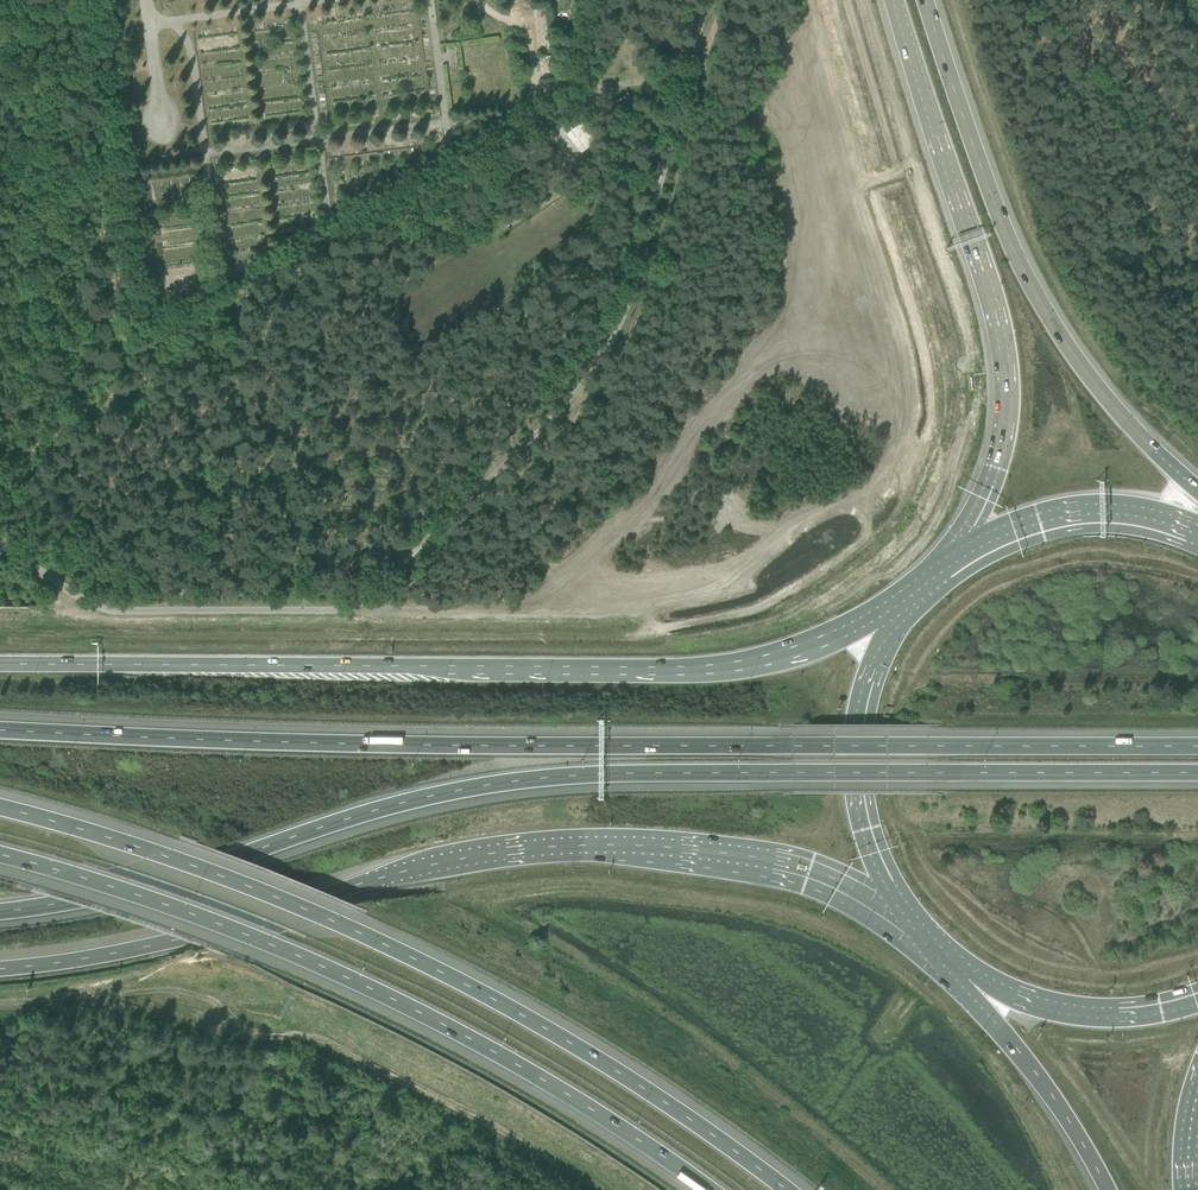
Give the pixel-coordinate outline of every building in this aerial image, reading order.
[(565,119),(548,132),(571,161),(587,148),(599,139),(584,122),(583,120),(573,129),(565,119)] [(523,173),(515,159),(509,162),(518,176),(523,173)]
